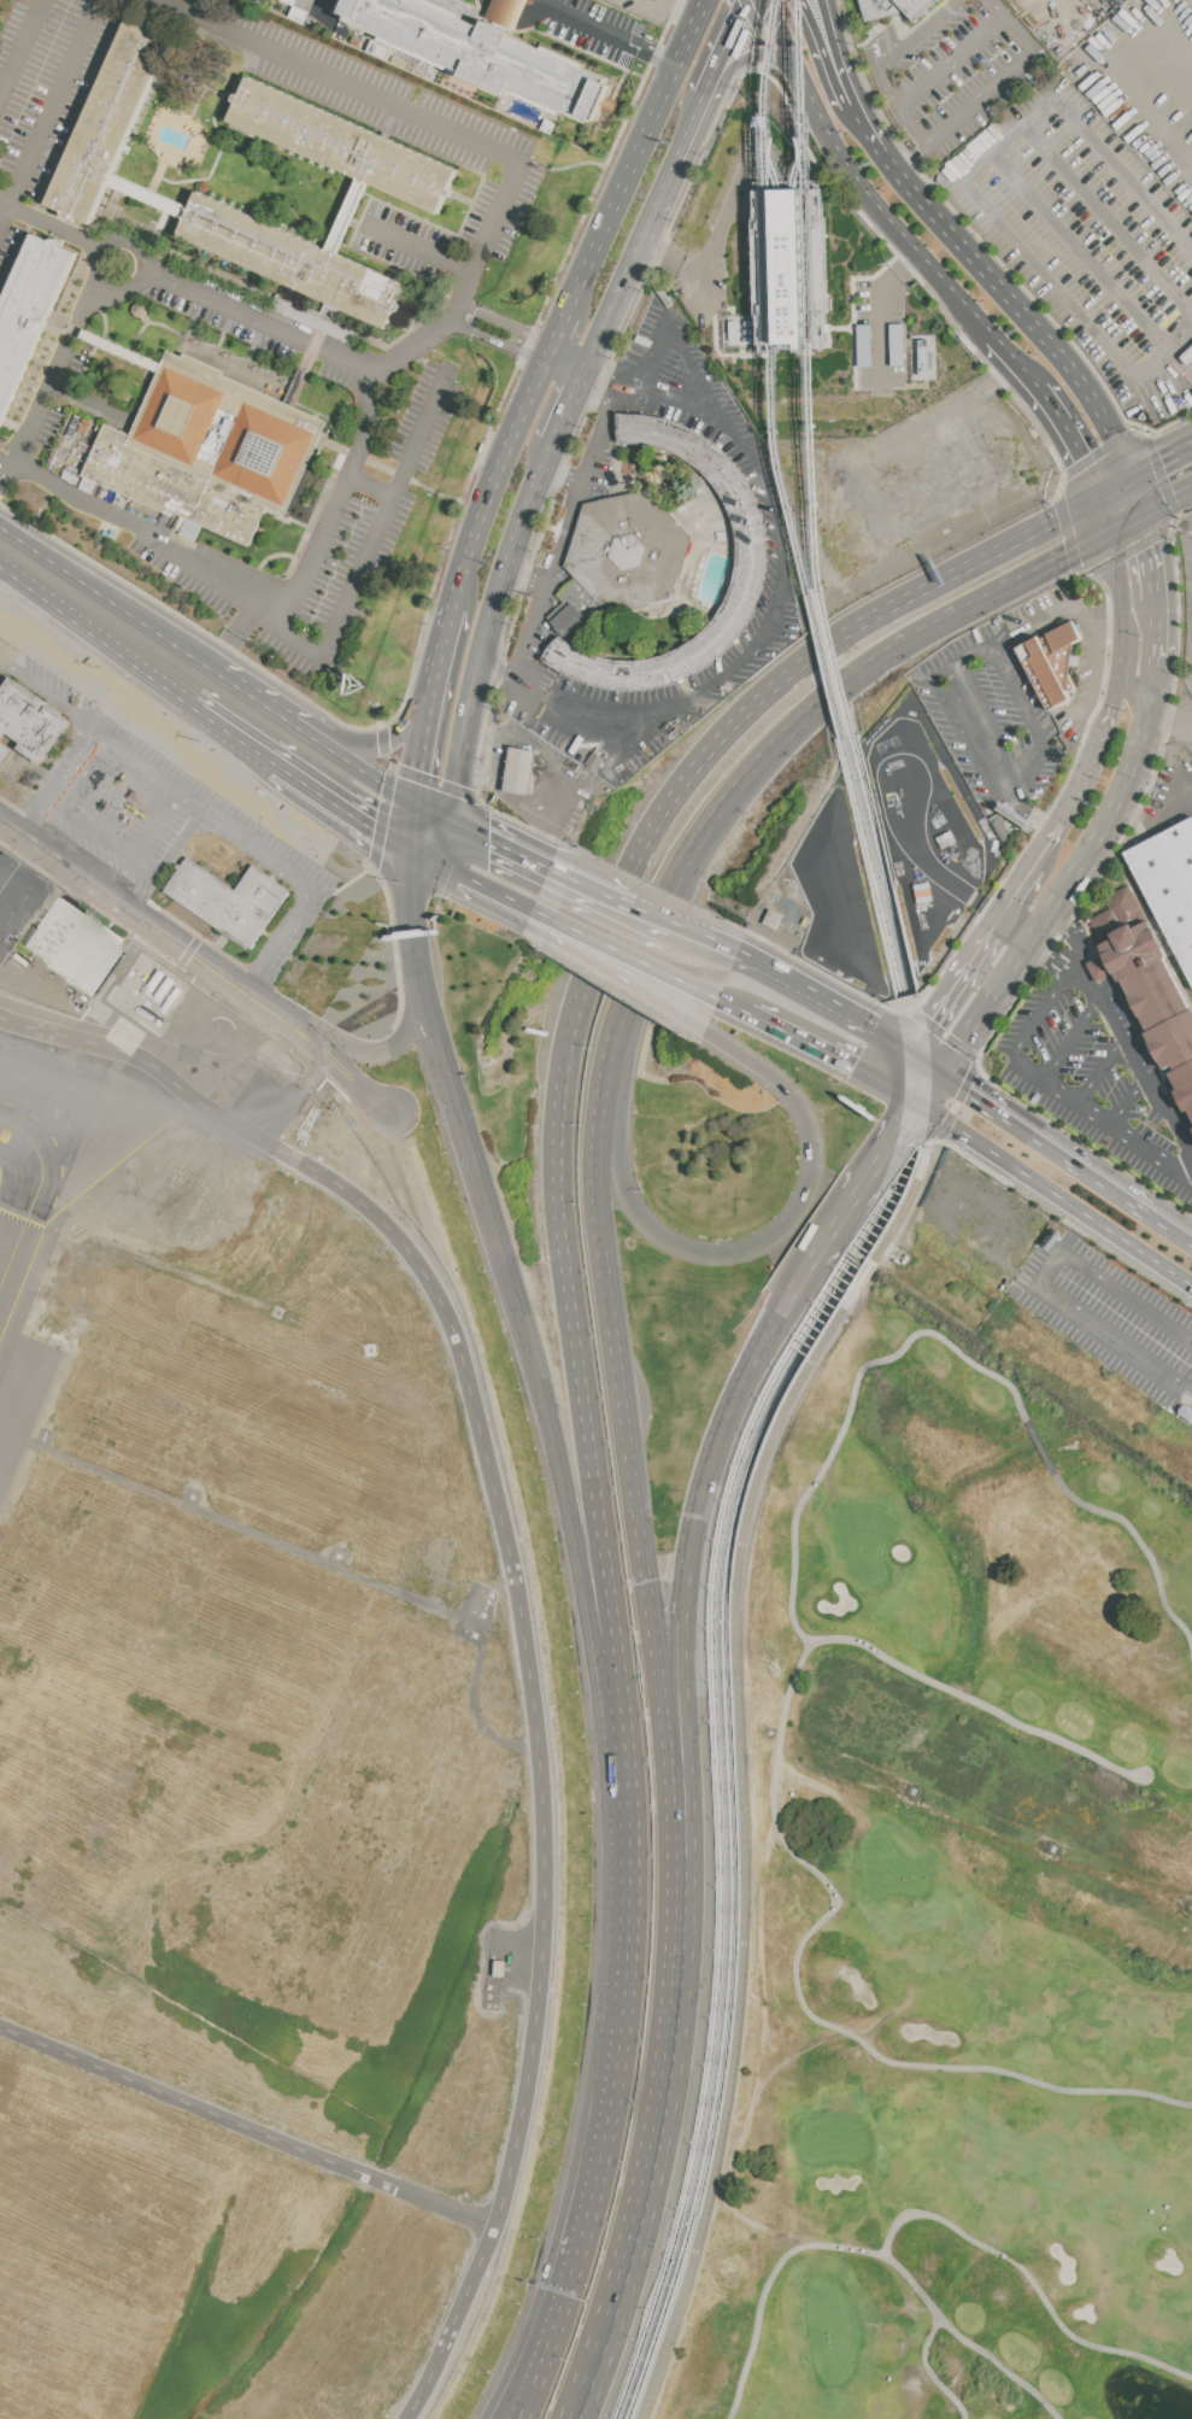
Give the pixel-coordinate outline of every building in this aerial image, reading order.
[(345,16),(352,0),(420,0),(483,28),(486,20),(618,80),(597,128),(509,88),(506,95),(378,39),(382,33),(345,16)] [(867,23),(861,0),(938,0),(915,22),(906,12),(867,23)] [(45,204),(89,224),(110,180),(175,33),(130,12),(45,204)] [(248,78),(458,171),(438,217),(363,182),(228,124),(248,78)] [(758,347),(768,347),(817,347),(826,346),(823,188),(814,188),(795,189),(781,189),(764,189),(756,189),(758,315),(758,347)] [(196,192),(333,251),(410,285),(389,330),(177,238),(187,213),(196,192)] [(78,254),(0,430),(0,306),(33,234),(51,242),(53,236),(63,241),(60,246),(78,254)] [(758,347),(723,348),(723,316),(758,315),(758,347)] [(913,342),(913,370),(927,370),(927,342),(913,342)] [(84,475),(251,547),(269,506),(288,515),(329,422),(225,376),(228,371),(186,352),(183,358),(169,351),(131,437),(106,426),(84,475)] [(618,414),(618,444),(633,444),(652,446),(670,452),(687,461),(703,472),(716,485),(728,504),(734,523),(738,546),(738,566),(732,588),(722,609),(710,627),(691,643),(663,655),(636,661),(605,658),(579,648),(559,637),(544,662),(565,674),(599,687),(638,691),(673,684),(706,668),(732,648),(748,623),(761,598),(768,569),(768,544),(763,516),(754,492),(739,467),(722,450),(703,437),(682,424),(658,417),(635,415),(618,414)] [(50,467),(62,472),(59,479),(94,492),(97,482),(81,477),(92,447),(74,440),(72,446),(59,441),(50,467)] [(583,504),(644,490),(693,539),(673,601),(609,615),(600,605),(575,579),(564,567),(583,504)] [(569,598),(587,617),(600,605),(575,579),(557,594),(564,603),(569,598)] [(565,637),(548,617),(564,603),(569,598),(587,617),(565,637)] [(1017,648),(1051,711),(1074,699),(1067,687),(1070,666),(1078,667),(1079,657),(1071,656),(1073,645),(1084,639),(1073,619),(1017,648)] [(13,749),(0,769),(0,694),(11,678),(45,701),(39,710),(45,714),(49,708),(72,722),(43,766),(18,749),(22,745),(8,736),(4,742),(13,749)] [(531,794),(535,750),(510,747),(505,792),(531,794)] [(1125,853),(1191,818),(1191,985),(1125,853)] [(164,892),(249,951),(290,891),(254,866),(236,891),(188,857),(164,892)] [(1134,879),(1100,896),(1108,909),(1087,920),(1104,954),(1093,960),(1088,962),(1097,982),(1103,978),(1115,972),(1191,1124),(1191,993),(1134,879)] [(87,996),(43,966),(46,964),(22,947),(57,896),(81,913),(83,908),(127,938),(87,996)]
